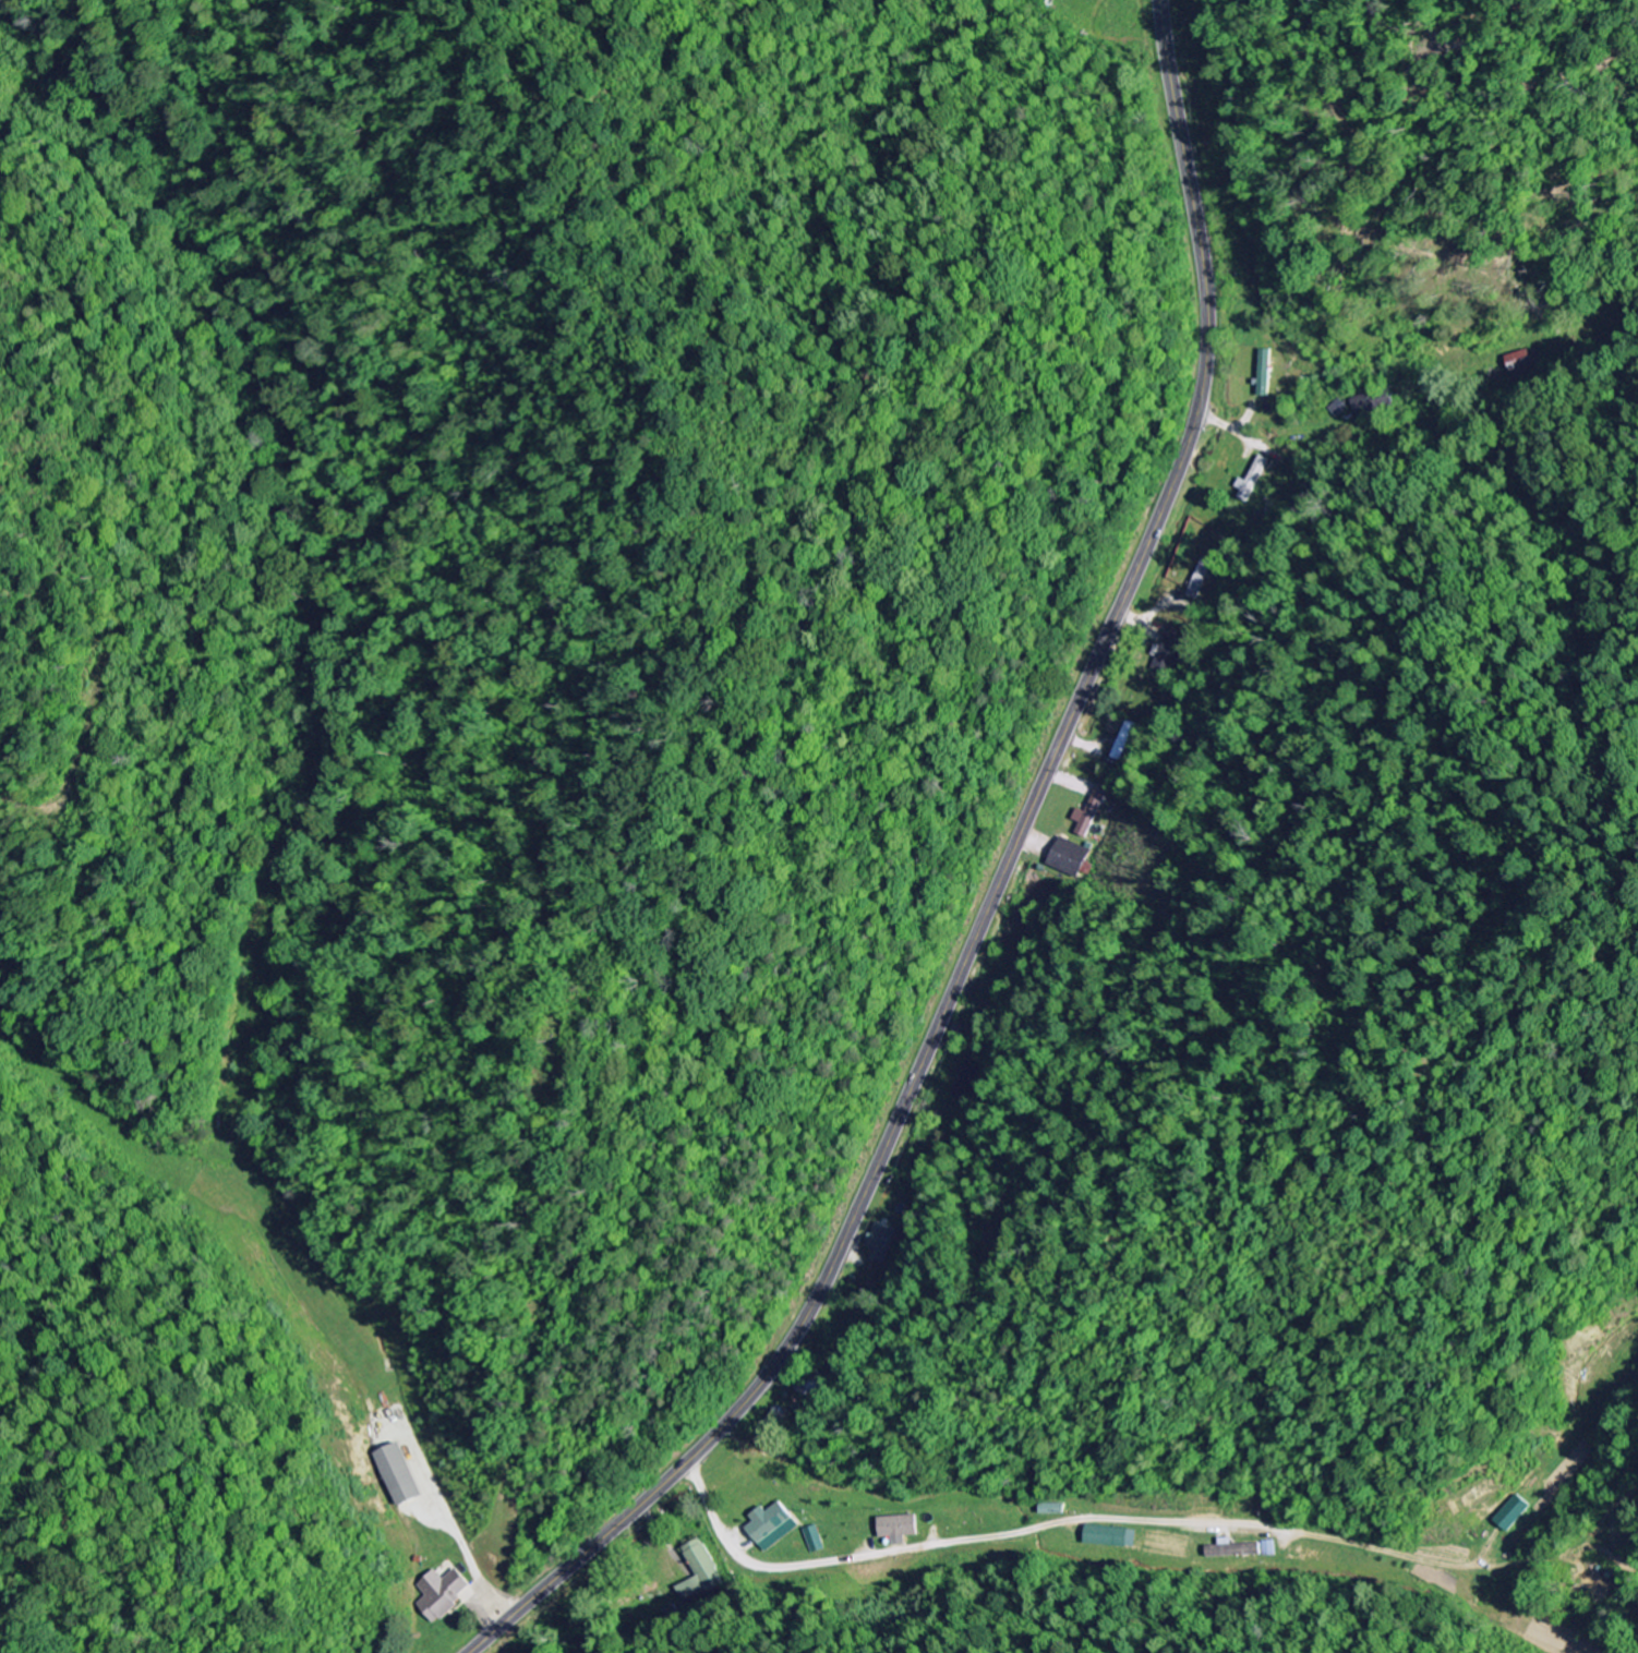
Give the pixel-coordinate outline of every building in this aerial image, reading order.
[(1270,398),(1272,352),(1262,351),(1260,398),(1270,398)] [(1353,402),(1360,418),(1382,408),(1374,392),(1353,402)] [(1351,409),(1342,400),(1331,411),(1340,420),(1351,409)] [(1239,500),(1250,505),(1269,460),(1260,457),(1249,483),(1241,480),(1238,489),(1243,491),(1239,500)] [(1212,564),(1204,560),(1193,586),(1202,590),(1212,564)] [(1189,635),(1169,628),(1151,678),(1171,685),(1189,635)] [(1087,840),(1108,795),(1099,790),(1077,836),(1087,840)] [(1081,879),(1091,850),(1062,840),(1051,868),(1081,879)] [(393,1507),(420,1498),(402,1443),(375,1452),(393,1507)] [(1511,1533),(1534,1508),(1520,1495),(1497,1520),(1511,1533)] [(752,1517),(756,1523),(748,1530),(767,1553),(800,1526),(781,1503),(769,1513),(764,1507),(752,1517)] [(1039,1515),(1064,1515),(1064,1504),(1039,1505),(1039,1515)] [(880,1539),(894,1539),(894,1546),(906,1546),(906,1537),(918,1537),(917,1516),(880,1517),(880,1539)] [(1136,1548),(1137,1529),(1086,1527),(1085,1546),(1136,1548)] [(684,1549),(699,1578),(678,1588),(686,1605),(726,1585),(704,1539),(684,1549)] [(1208,1547),(1208,1559),(1223,1558),(1224,1568),(1263,1566),(1262,1545),(1208,1547)] [(434,1570),(417,1587),(426,1597),(416,1606),(436,1627),(462,1602),(457,1598),(471,1585),(455,1569),(443,1581),(434,1570)]
